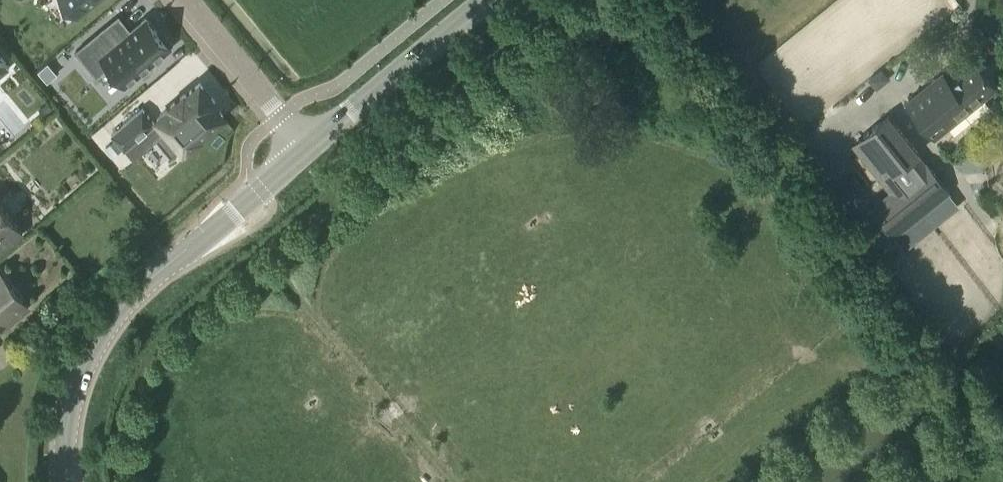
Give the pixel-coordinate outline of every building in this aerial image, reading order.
[(72,7),(79,15),(97,0),(65,0),(72,7)] [(118,15),(75,51),(97,76),(109,66),(125,86),(141,72),(145,76),(159,64),(155,60),(170,48),(169,46),(173,43),(161,28),(157,32),(146,18),(131,30),(129,28),(125,31),(115,20),(119,16),(118,15)] [(11,68),(0,55),(0,77),(11,68)] [(907,102),(935,136),(996,87),(974,60),(949,80),(943,73),(907,102)] [(48,63),(39,71),(48,81),(57,73),(48,63)] [(166,130),(156,139),(171,157),(182,149),(182,150),(185,148),(186,149),(199,137),(198,136),(223,115),(213,103),(215,101),(200,83),(185,95),(184,94),(170,106),(171,107),(157,119),(166,130)] [(142,108),(111,134),(124,149),(155,124),(142,108)] [(865,134),(866,134),(854,144),(883,181),(884,180),(892,190),(871,206),(894,235),(950,190),(927,161),(921,166),(913,157),(919,152),(889,114),(865,134)] [(116,139),(107,147),(114,155),(123,147),(116,139)] [(0,202),(0,253),(25,232),(0,202)] [(0,270),(0,332),(30,306),(0,270)]
